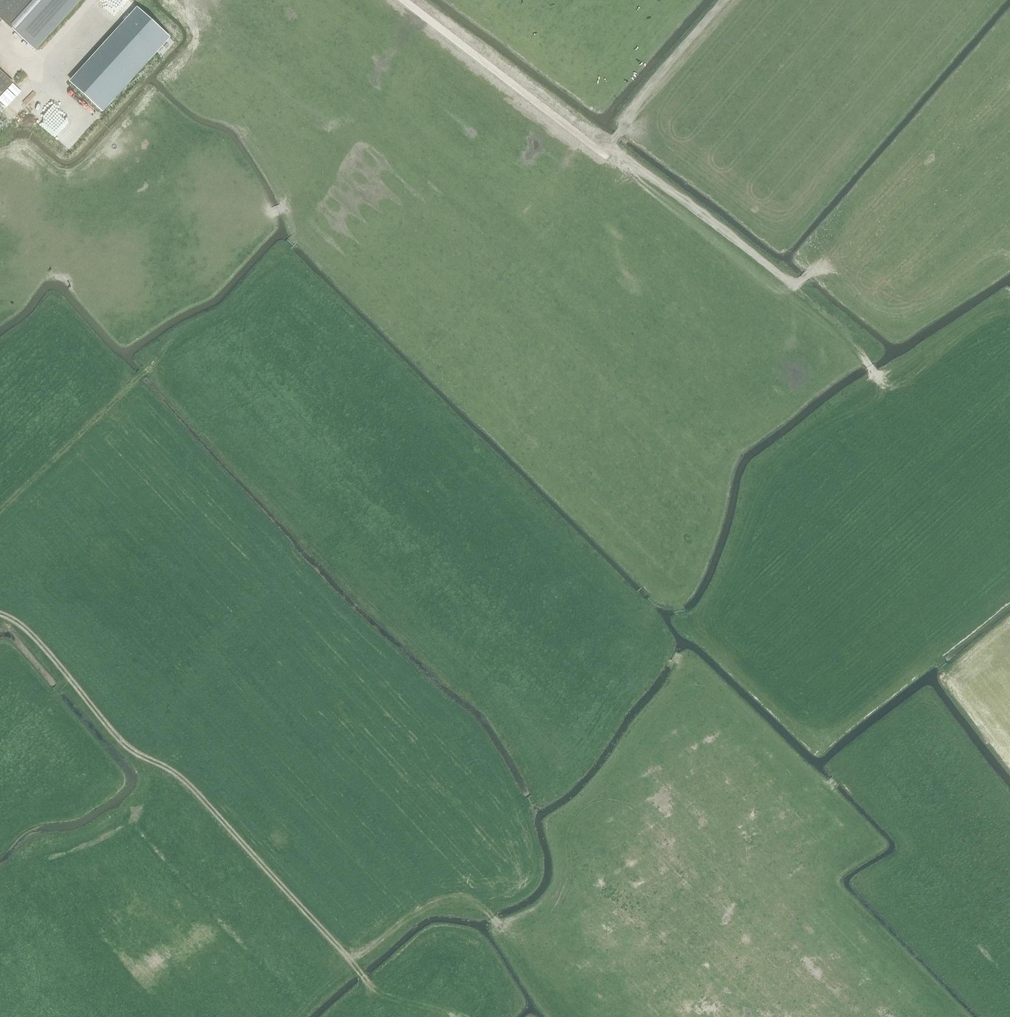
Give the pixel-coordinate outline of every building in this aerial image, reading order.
[(14,30),(35,50),(80,0),(0,0),(0,18),(14,30)] [(168,36),(138,8),(71,83),(101,110),(168,36)] [(12,82),(0,71),(0,95),(12,82)]
